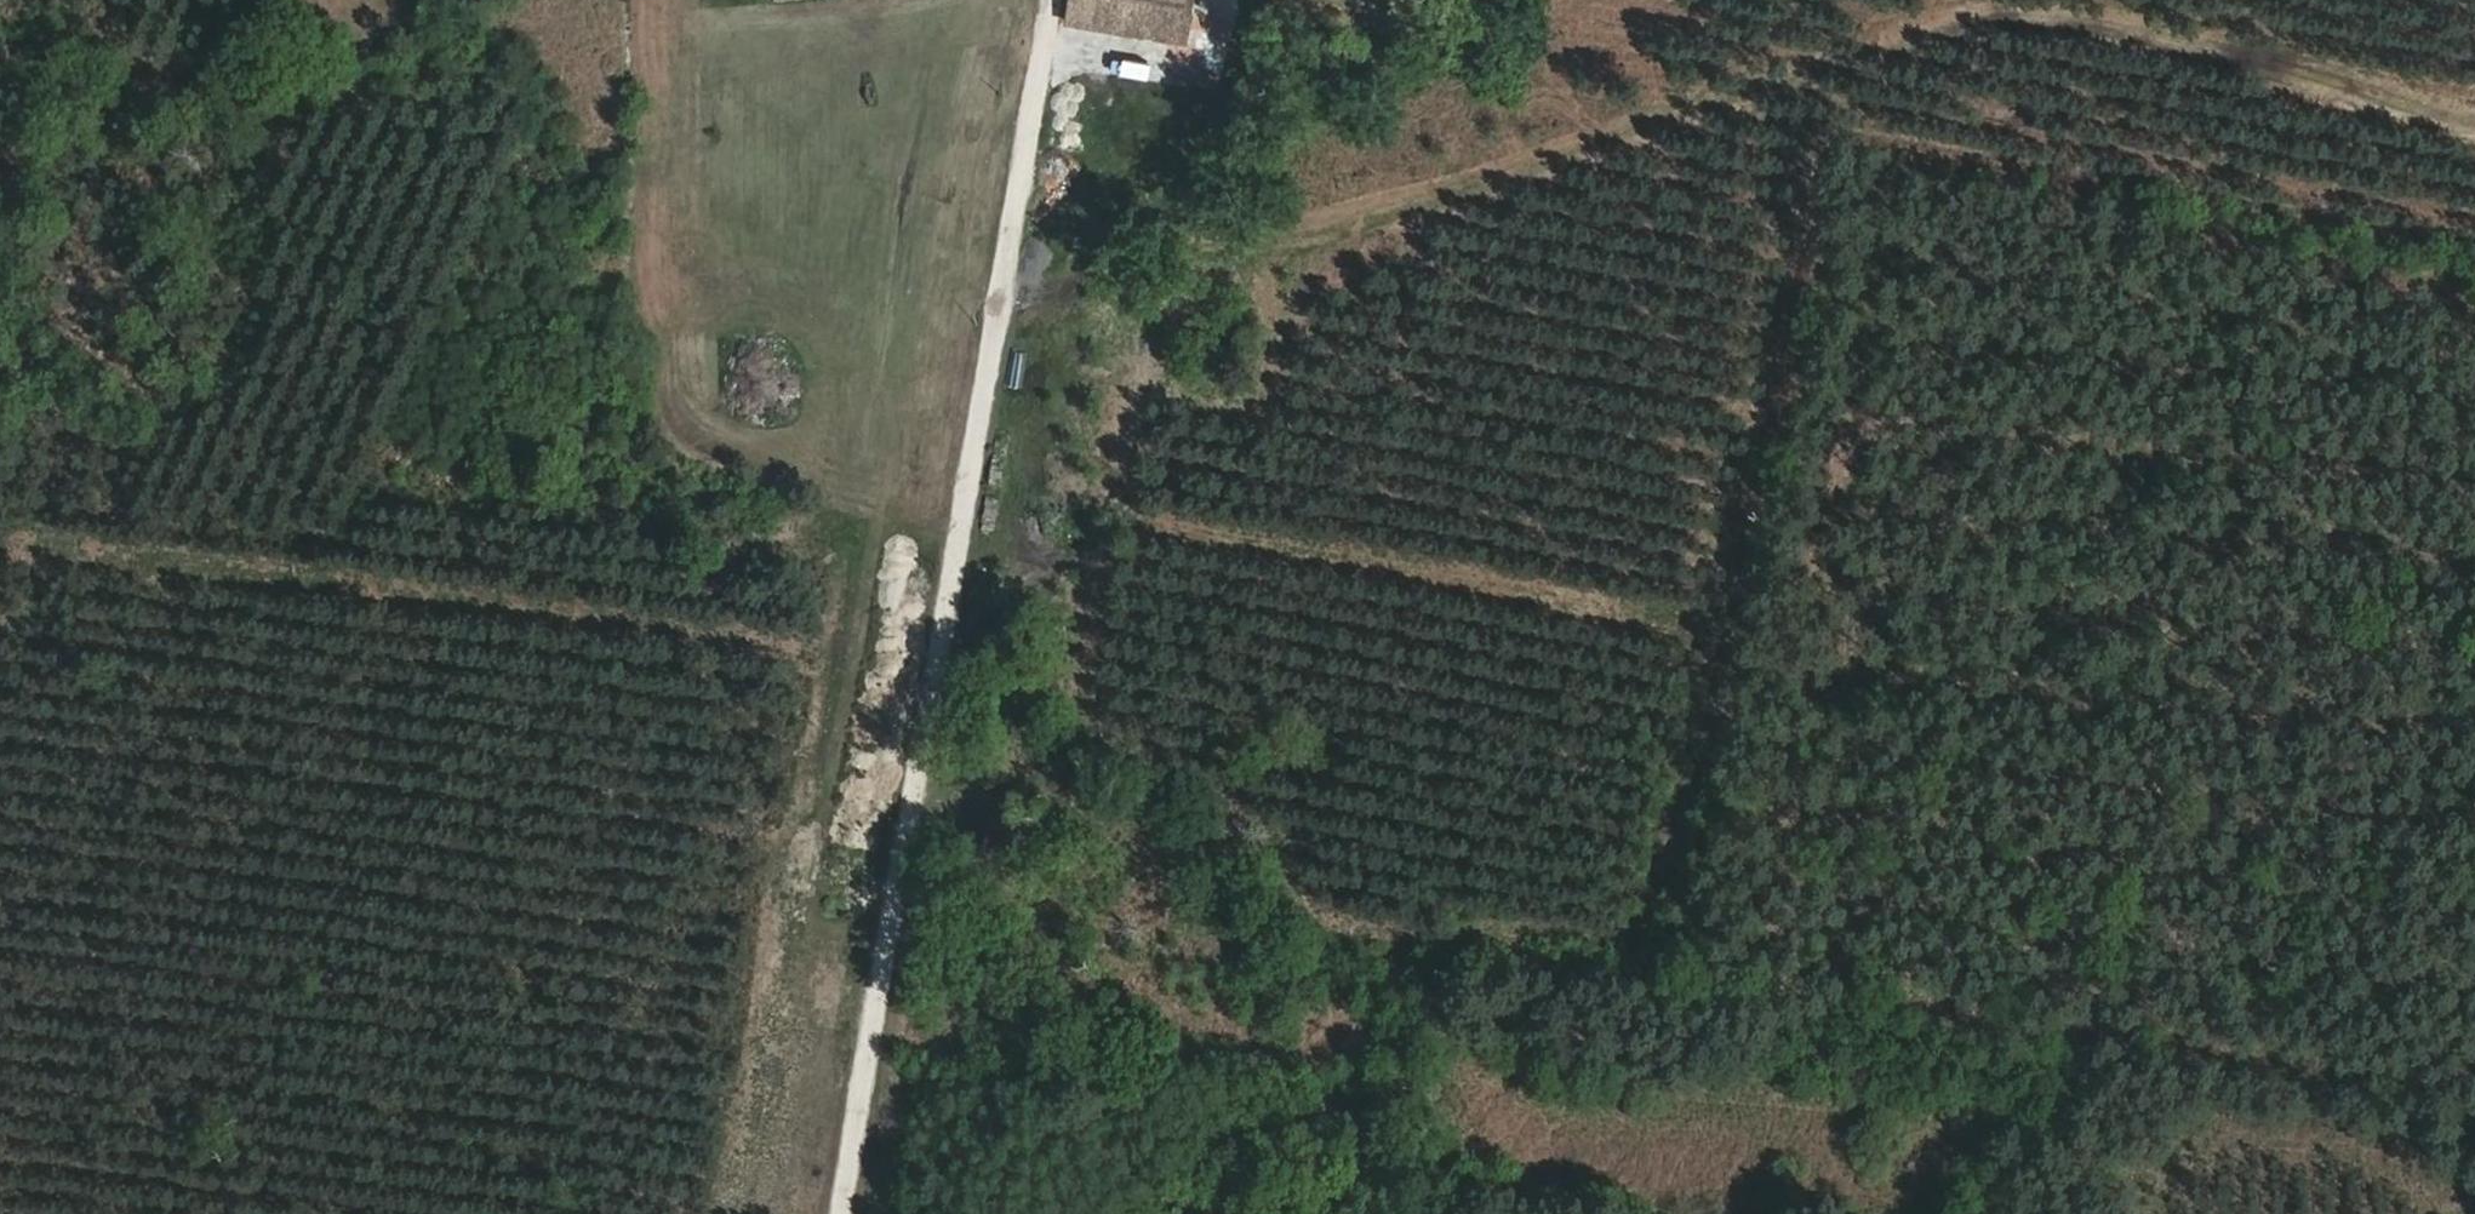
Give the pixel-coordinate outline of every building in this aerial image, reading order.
[(1070,18),(1154,32),(1185,35),(1192,0),(1073,0),(1070,18)]
